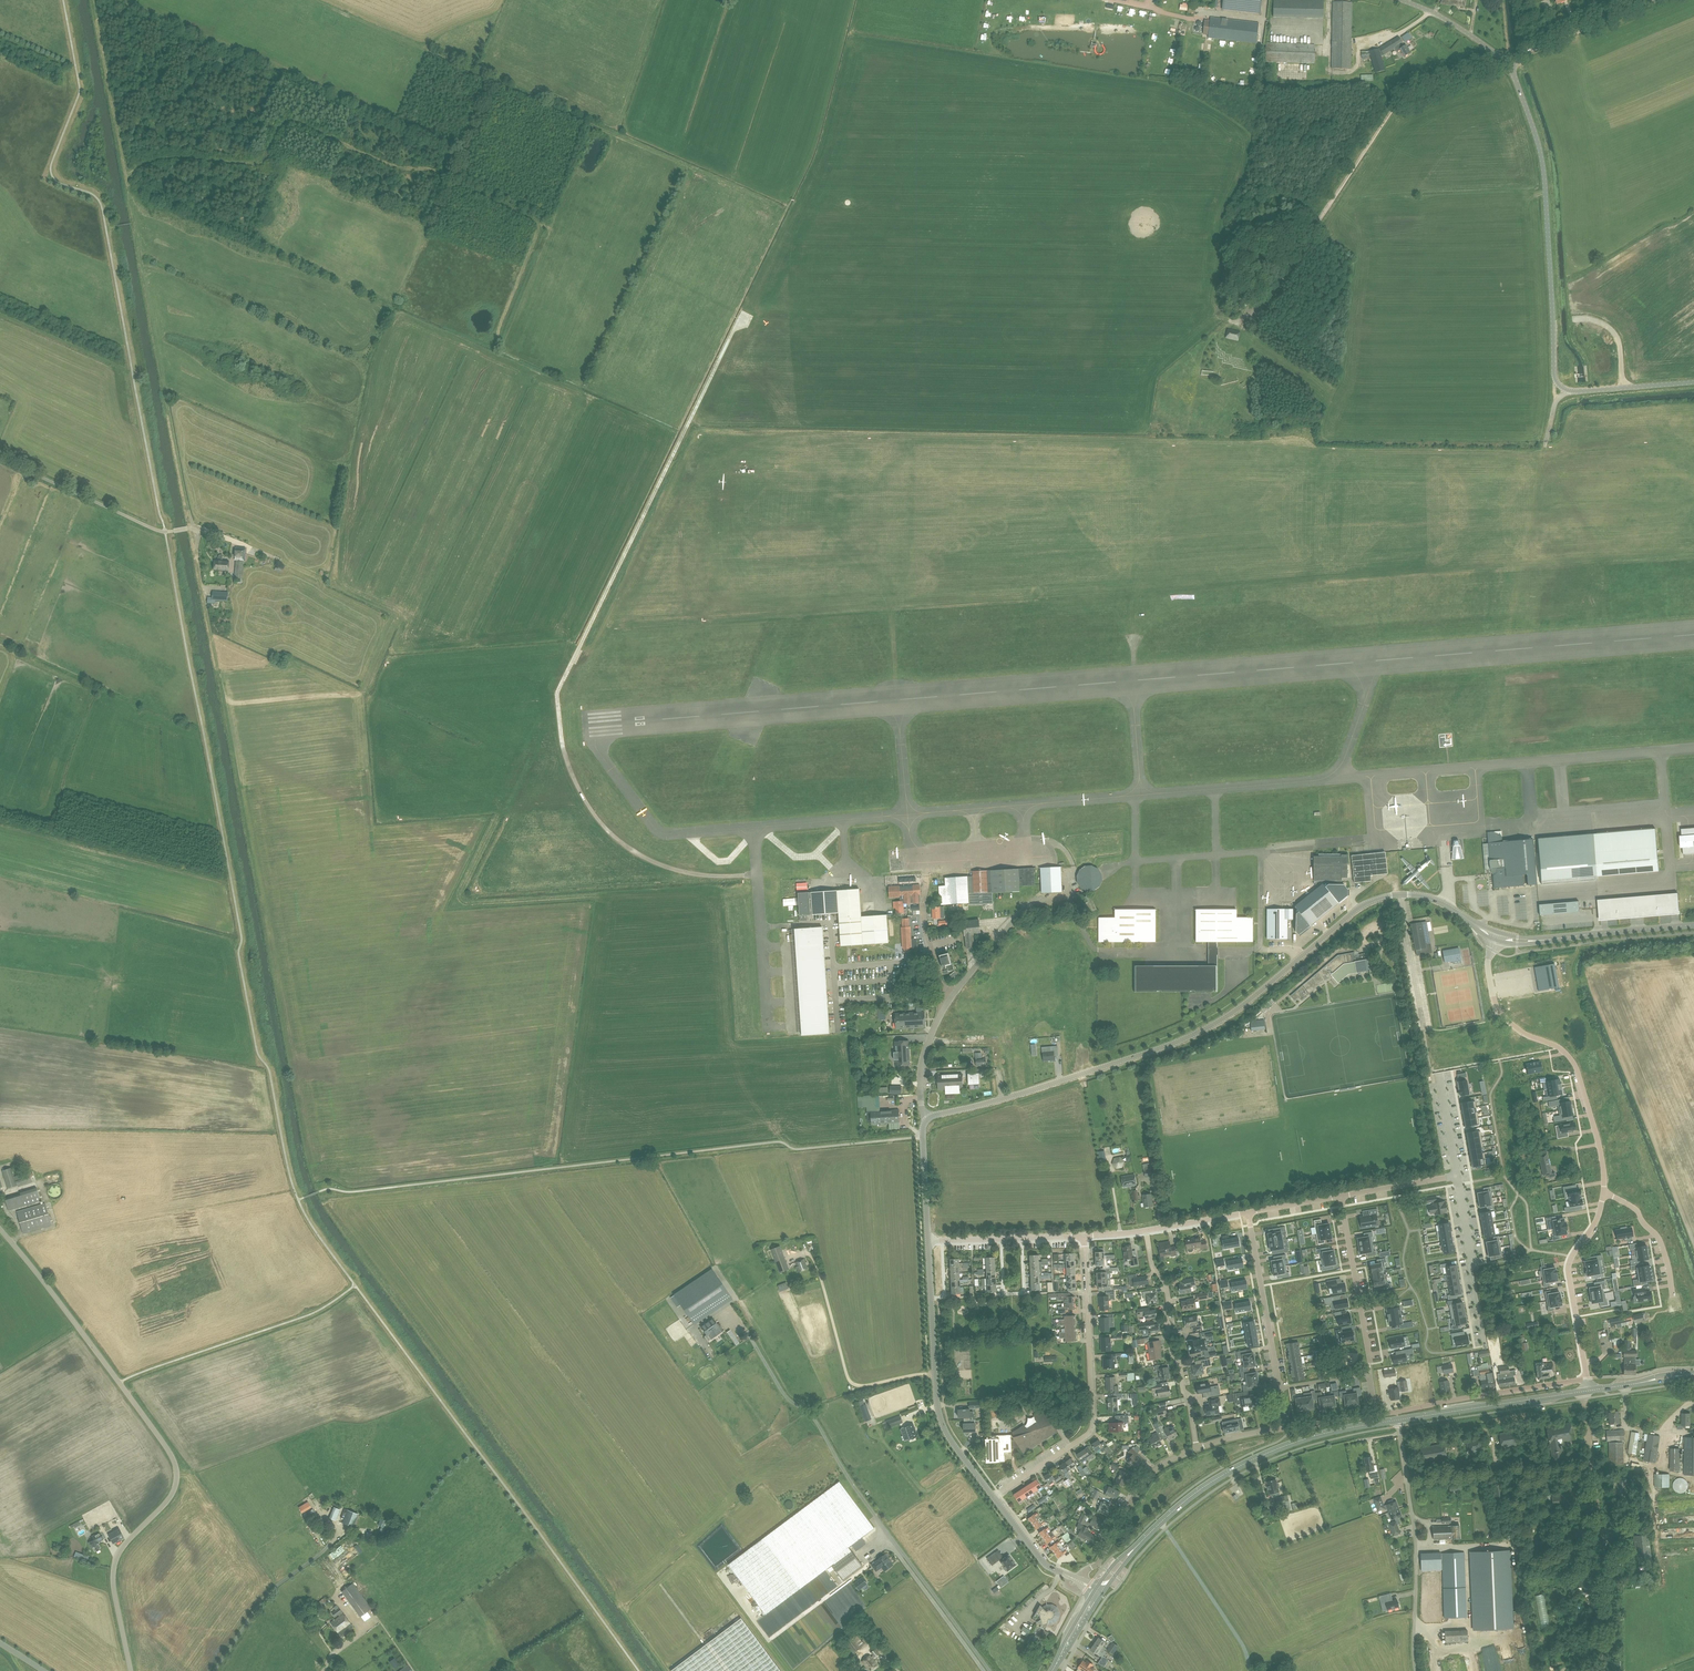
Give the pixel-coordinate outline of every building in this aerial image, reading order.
[(1223,9),(1260,13),(1261,0),(1224,0),(1223,9)] [(1323,18),(1324,0),(1274,0),(1274,17),(1323,18)] [(1332,69),(1351,69),(1352,2),(1333,2),(1332,69)] [(1210,21),(1206,20),(1206,21),(1204,34),(1209,34),(1208,38),(1257,43),(1257,39),(1259,23),(1210,17),(1210,21)] [(1412,38),(1408,33),(1401,37),(1405,43),(1412,38)] [(1374,67),(1375,72),(1385,69),(1381,56),(1395,48),(1397,51),(1400,50),(1404,56),(1410,53),(1408,49),(1408,48),(1406,45),(1404,46),(1402,43),(1403,43),(1399,36),(1379,48),(1369,51),(1372,61),(1374,67)] [(1315,45),(1266,43),(1265,62),(1315,63),(1315,45)] [(1364,62),(1372,61),(1369,51),(1361,52),(1362,55),(1364,62)] [(1343,81),(1343,72),(1331,72),(1331,81),(1343,81)] [(1225,338),(1238,341),(1240,332),(1228,328),(1225,338)] [(236,548),(235,560),(244,560),(245,548),(236,548)] [(215,560),(214,570),(228,571),(229,561),(222,560),(222,556),(223,555),(221,555),(220,555),(219,555),(219,556),(218,556),(218,557),(218,560),(215,560)] [(236,561),(234,578),(242,579),(243,562),(236,561)] [(213,591),(212,600),(227,601),(228,592),(213,591)] [(1681,829),(1683,855),(1693,854),(1693,828),(1681,829)] [(1656,829),(1594,834),(1597,875),(1659,870),(1656,829)] [(1539,839),(1537,839),(1540,867),(1542,869),(1540,869),(1541,884),(1542,884),(1559,883),(1577,881),(1578,881),(1595,880),(1596,880),(1595,875),(1597,875),(1594,834),(1592,834),(1539,838),(1539,839)] [(1488,843),(1488,847),(1490,869),(1495,868),(1496,872),(1493,875),(1494,888),(1537,884),(1533,839),(1502,842),(1488,843)] [(1453,842),(1452,860),(1452,859),(1455,859),(1460,858),(1463,858),(1463,859),(1464,859),(1459,841),(1456,841),(1453,842)] [(1385,852),(1368,853),(1371,875),(1387,874),(1385,852)] [(1368,853),(1352,855),(1355,883),(1371,881),(1371,875),(1368,853)] [(1314,857),(1314,881),(1342,881),(1342,877),(1347,877),(1347,855),(1342,855),(1342,857),(1341,857),(1314,857)] [(1080,870),(1077,876),(1078,882),(1082,888),(1088,891),(1095,890),(1100,887),(1103,881),(1103,873),(1099,868),(1093,865),(1087,865),(1080,870)] [(1061,867),(1041,868),(1043,892),(1062,891),(1061,867)] [(945,886),(939,886),(940,904),(969,903),(969,905),(993,903),(992,893),(1020,891),(1019,886),(1035,885),(1034,868),(973,871),(973,876),(967,876),(945,877),(945,886)] [(1323,884),(1295,907),(1298,911),(1296,913),(1295,932),(1298,935),(1310,926),(1338,903),(1347,895),(1348,887),(1343,883),(1329,882),(1324,886),(1323,884)] [(899,886),(889,886),(890,897),(900,897),(900,901),(903,901),(903,903),(904,903),(911,903),(911,902),(913,902),(913,903),(920,902),(921,902),(920,895),(920,884),(913,885),(913,884),(899,885),(899,886)] [(859,889),(837,890),(839,913),(841,946),(863,944),(862,932),(861,916),(859,889)] [(809,892),(798,893),(800,915),(800,921),(806,920),(806,915),(811,915),(811,914),(812,914),(813,914),(839,913),(837,890),(811,892),(811,893),(809,893),(809,892)] [(1678,893),(1597,900),(1599,920),(1680,914),(1678,893)] [(1085,899),(1079,902),(1082,909),(1088,906),(1091,912),(1098,909),(1090,895),(1084,898),(1085,899)] [(900,901),(893,902),(894,908),(896,908),(896,913),(904,912),(903,903),(903,901),(900,901)] [(1566,902),(1567,913),(1580,911),(1579,901),(1578,901),(1578,902),(1566,903),(1566,902)] [(1552,904),(1553,914),(1567,913),(1566,902),(1565,903),(1552,904)] [(1539,905),(1539,915),(1553,914),(1552,904),(1551,904),(1539,905)] [(944,907),(932,907),(933,918),(945,918),(944,907)] [(1099,917),(1099,942),(1156,942),(1156,909),(1115,909),(1115,917),(1099,917)] [(1196,909),(1196,942),(1208,942),(1216,942),(1253,942),(1253,917),(1236,917),(1236,909),(1196,909)] [(1267,909),(1267,939),(1287,939),(1287,919),(1293,919),(1293,909),(1267,909)] [(887,914),(861,916),(862,932),(863,944),(888,943),(888,931),(887,914)] [(903,927),(902,927),(903,947),(904,947),(904,952),(918,951),(917,938),(911,939),(910,926),(909,926),(909,918),(903,918),(903,927)] [(979,920),(963,921),(965,937),(966,937),(967,950),(975,949),(973,935),(981,934),(979,920)] [(1421,923),(1411,924),(1415,950),(1416,955),(1432,952),(1426,922),(1421,923)] [(822,927),(795,929),(796,951),(824,949),(822,927)] [(1134,966),(1134,992),(1217,991),(1218,965),(1216,965),(1216,954),(1218,954),(1218,948),(1216,948),(1216,942),(1208,942),(1208,966),(1134,966)] [(1459,948),(1442,951),(1445,963),(1452,961),(1452,958),(1460,956),(1459,948)] [(824,949),(796,951),(797,968),(825,966),(824,949)] [(956,950),(950,952),(955,963),(961,960),(956,950)] [(1338,955),(1326,965),(1333,973),(1331,975),(1338,983),(1348,974),(1357,972),(1357,973),(1357,972),(1354,957),(1355,957),(1354,952),(1338,955)] [(948,953),(940,955),(943,968),(944,969),(946,968),(946,965),(947,965),(949,971),(954,970),(952,963),(951,964),(948,953)] [(1355,957),(1354,957),(1357,972),(1369,970),(1367,959),(1366,960),(1365,953),(1358,954),(1358,956),(1355,957)] [(1554,964),(1534,967),(1534,968),(1537,967),(1538,974),(1539,974),(1540,980),(1539,981),(1541,990),(1538,990),(1538,991),(1559,987),(1554,964)] [(1298,989),(1290,996),(1294,1001),(1298,997),(1301,1001),(1305,997),(1331,975),(1333,973),(1326,965),(1298,989)] [(825,966),(797,968),(799,991),(827,989),(825,966)] [(827,989),(799,991),(800,1007),(828,1005),(827,989)] [(828,1005),(800,1007),(802,1035),(830,1034),(828,1005)] [(925,1012),(895,1014),(896,1029),(925,1027),(925,1012)] [(1264,1020),(1250,1021),(1251,1031),(1265,1029),(1264,1020)] [(895,1052),(893,1052),(894,1060),(896,1060),(896,1066),(910,1066),(909,1041),(894,1041),(895,1052)] [(1057,1046),(1042,1047),(1043,1052),(1043,1061),(1054,1060),(1054,1055),(1058,1054),(1058,1048),(1057,1046)] [(981,1053),(975,1053),(976,1065),(986,1065),(986,1058),(982,1058),(981,1053)] [(1533,1063),(1526,1064),(1527,1067),(1526,1067),(1526,1068),(1527,1068),(1528,1074),(1542,1071),(1540,1062),(1535,1063),(1535,1062),(1534,1062),(1534,1063),(1533,1063),(1533,1062),(1532,1062),(1533,1063)] [(973,1073),(968,1074),(968,1084),(979,1084),(978,1073),(980,1073),(980,1069),(973,1069),(973,1073)] [(1461,1081),(1458,1082),(1459,1090),(1460,1095),(1460,1094),(1460,1095),(1469,1094),(1467,1080),(1464,1081),(1464,1077),(1467,1077),(1466,1073),(1459,1074),(1460,1078),(1461,1078),(1461,1081)] [(962,1074),(937,1075),(938,1089),(945,1089),(945,1094),(960,1093),(960,1088),(963,1088),(962,1074)] [(1545,1077),(1539,1078),(1540,1083),(1547,1081),(1548,1089),(1561,1086),(1560,1079),(1554,1080),(1553,1076),(1545,1078),(1545,1077)] [(1549,1096),(1543,1097),(1543,1101),(1557,1099),(1556,1095),(1562,1094),(1561,1086),(1548,1089),(1549,1096)] [(928,1097),(927,1097),(927,1098),(928,1098),(928,1097),(929,1098),(928,1099),(928,1100),(928,1101),(928,1102),(928,1104),(929,1104),(930,1106),(931,1106),(932,1107),(933,1107),(934,1107),(933,1107),(934,1107),(935,1107),(935,1106),(934,1106),(935,1106),(936,1105),(937,1105),(938,1104),(938,1105),(939,1104),(938,1104),(939,1103),(939,1102),(939,1101),(939,1100),(939,1099),(939,1098),(939,1097),(939,1094),(939,1093),(939,1094),(938,1094),(938,1093),(937,1092),(936,1091),(935,1091),(934,1091),(933,1091),(932,1092),(931,1092),(930,1093),(929,1094),(928,1095),(928,1096),(928,1097)] [(876,1095),(857,1096),(858,1101),(866,1100),(867,1111),(867,1112),(877,1112),(876,1105),(876,1095)] [(1563,1099),(1548,1102),(1549,1107),(1558,1105),(1559,1110),(1572,1108),(1571,1104),(1572,1104),(1571,1104),(1570,1101),(1563,1102),(1563,1099)] [(1465,1103),(1462,1103),(1463,1109),(1476,1107),(1475,1101),(1468,1102),(1465,1103)] [(1560,1115),(1553,1116),(1554,1122),(1566,1120),(1566,1117),(1573,1115),(1573,1112),(1573,1111),(1572,1112),(1572,1108),(1559,1110),(1560,1115)] [(867,1112),(866,1112),(867,1120),(870,1120),(870,1125),(876,1124),(875,1120),(877,1120),(878,1124),(900,1122),(899,1110),(877,1112),(867,1112)] [(1478,1118),(1465,1120),(1466,1126),(1469,1126),(1473,1125),(1479,1124),(1478,1118)] [(1561,1131),(1556,1132),(1557,1139),(1564,1137),(1563,1133),(1567,1132),(1568,1132),(1570,1132),(1571,1132),(1571,1130),(1575,1129),(1575,1127),(1575,1126),(1574,1122),(1560,1125),(1561,1131)] [(1470,1132),(1467,1133),(1468,1139),(1481,1137),(1480,1131),(1475,1132),(1470,1132)] [(1546,1150),(1538,1152),(1538,1155),(1543,1176),(1551,1174),(1546,1150)] [(1114,1158),(1112,1164),(1116,1169),(1122,1167),(1124,1161),(1120,1157),(1114,1158)] [(1485,1158),(1472,1160),(1473,1166),(1476,1166),(1481,1165),(1486,1164),(1485,1158)] [(1151,1163),(1142,1164),(1143,1171),(1144,1171),(1145,1177),(1153,1176),(1152,1169),(1151,1163)] [(2,1170),(8,1188),(17,1185),(11,1167),(2,1170)] [(18,1186),(31,1182),(28,1172),(15,1176),(18,1186)] [(1135,1174),(1121,1176),(1123,1187),(1137,1185),(1135,1174)] [(48,1191),(48,1192),(48,1193),(48,1194),(49,1195),(49,1196),(50,1196),(50,1197),(51,1197),(51,1198),(52,1198),(53,1198),(54,1198),(54,1199),(55,1199),(56,1199),(57,1198),(58,1198),(59,1198),(59,1197),(60,1197),(61,1196),(62,1195),(62,1194),(63,1193),(63,1192),(63,1191),(63,1190),(63,1189),(63,1188),(62,1188),(62,1187),(62,1186),(61,1186),(61,1185),(60,1185),(60,1184),(59,1184),(58,1184),(57,1184),(57,1183),(56,1183),(55,1183),(54,1183),(53,1183),(53,1184),(52,1184),(51,1184),(51,1185),(50,1185),(50,1186),(49,1186),(49,1187),(48,1187),(48,1188),(48,1189),(48,1190),(48,1191)] [(1575,1185),(1564,1187),(1565,1191),(1567,1191),(1568,1196),(1569,1196),(1569,1198),(1580,1197),(1580,1194),(1579,1188),(1575,1189),(1575,1185)] [(5,1198),(8,1211),(41,1201),(36,1187),(20,1192),(20,1193),(5,1198)] [(1477,1194),(1476,1194),(1477,1198),(1478,1198),(1479,1200),(1494,1197),(1492,1198),(1490,1187),(1483,1188),(1484,1192),(1477,1193),(1477,1194)] [(1151,1194),(1143,1195),(1144,1207),(1152,1206),(1151,1194)] [(1435,1196),(1426,1198),(1426,1202),(1433,1201),(1433,1204),(1433,1206),(1429,1207),(1430,1213),(1434,1212),(1434,1214),(1444,1212),(1447,1211),(1445,1202),(1435,1203),(1435,1201),(1436,1201),(1435,1196)] [(1479,1202),(1478,1202),(1479,1207),(1480,1207),(1486,1206),(1487,1210),(1494,1209),(1492,1198),(1494,1198),(1494,1197),(1479,1200),(1479,1202)] [(1581,1199),(1580,1197),(1569,1198),(1570,1201),(1569,1201),(1570,1206),(1568,1207),(1569,1212),(1580,1210),(1579,1205),(1582,1205),(1581,1199)] [(16,1211),(23,1233),(52,1225),(45,1203),(16,1211)] [(1369,1215),(1360,1217),(1362,1228),(1374,1226),(1374,1221),(1374,1220),(1373,1220),(1373,1215),(1378,1214),(1377,1209),(1368,1210),(1369,1215)] [(1555,1216),(1546,1218),(1546,1222),(1551,1221),(1552,1229),(1566,1226),(1565,1222),(1564,1222),(1564,1219),(1556,1220),(1555,1216)] [(1321,1219),(1314,1221),(1316,1233),(1330,1231),(1329,1223),(1322,1225),(1321,1219)] [(1553,1236),(1552,1236),(1553,1240),(1560,1239),(1559,1235),(1567,1234),(1566,1230),(1567,1230),(1566,1226),(1552,1229),(1553,1236)] [(1617,1239),(1615,1239),(1633,1236),(1631,1227),(1627,1227),(1626,1226),(1620,1227),(1620,1228),(1615,1229),(1617,1239)] [(1273,1233),(1268,1234),(1269,1242),(1282,1240),(1281,1232),(1285,1231),(1284,1227),(1272,1229),(1273,1233)] [(1330,1231),(1316,1233),(1318,1244),(1325,1243),(1324,1239),(1332,1238),(1330,1231)] [(1364,1237),(1357,1238),(1358,1243),(1358,1246),(1372,1244),(1371,1236),(1373,1236),(1372,1232),(1364,1233),(1364,1237)] [(1195,1239),(1185,1241),(1187,1249),(1188,1251),(1189,1252),(1190,1252),(1192,1252),(1193,1251),(1193,1250),(1193,1248),(1201,1247),(1201,1249),(1207,1248),(1206,1240),(1200,1241),(1199,1236),(1194,1237),(1195,1239)] [(1486,1243),(1485,1243),(1486,1247),(1487,1247),(1487,1249),(1501,1247),(1504,1246),(1501,1247),(1499,1236),(1493,1237),(1494,1241),(1486,1242),(1486,1243)] [(1223,1240),(1222,1240),(1224,1249),(1240,1246),(1239,1242),(1238,1238),(1233,1239),(1233,1238),(1229,1239),(1223,1240)] [(1282,1240),(1269,1242),(1271,1250),(1276,1249),(1277,1253),(1288,1251),(1287,1247),(1283,1248),(1282,1240)] [(1160,1248),(1159,1248),(1160,1255),(1171,1253),(1171,1256),(1176,1256),(1175,1246),(1170,1247),(1170,1241),(1159,1243),(1160,1248)] [(1636,1243),(1629,1244),(1630,1250),(1633,1249),(1634,1254),(1647,1252),(1646,1245),(1637,1247),(1636,1243)] [(1372,1244),(1358,1246),(1359,1249),(1360,1254),(1367,1253),(1368,1256),(1376,1255),(1375,1251),(1374,1251),(1372,1244)] [(780,1246),(771,1249),(780,1273),(789,1269),(780,1246)] [(1131,1246),(1123,1247),(1124,1259),(1130,1258),(1131,1265),(1138,1264),(1136,1257),(1133,1257),(1131,1246)] [(1488,1251),(1487,1251),(1488,1256),(1489,1256),(1496,1255),(1497,1258),(1504,1257),(1503,1253),(1502,1254),(1501,1247),(1504,1246),(1501,1247),(1487,1249),(1488,1251)] [(1325,1248),(1318,1249),(1318,1253),(1320,1253),(1321,1259),(1334,1257),(1334,1254),(1335,1254),(1334,1250),(1330,1251),(1326,1251),(1325,1248)] [(1098,1252),(1095,1252),(1096,1260),(1104,1259),(1107,1259),(1113,1259),(1115,1259),(1115,1255),(1113,1255),(1104,1256),(1104,1251),(1098,1252)] [(1635,1259),(1630,1260),(1630,1264),(1639,1263),(1639,1261),(1649,1259),(1647,1252),(1634,1254),(1635,1259)] [(1279,1260),(1270,1261),(1271,1265),(1272,1265),(1272,1268),(1286,1266),(1284,1259),(1286,1259),(1285,1254),(1278,1256),(1279,1260)] [(1593,1260),(1585,1262),(1585,1266),(1586,1266),(1587,1268),(1600,1266),(1599,1260),(1602,1259),(1601,1255),(1592,1256),(1593,1260)] [(1322,1266),(1321,1266),(1321,1271),(1329,1269),(1328,1266),(1333,1265),(1337,1264),(1336,1260),(1335,1260),(1334,1257),(1321,1259),(1322,1266)] [(1223,1258),(1215,1260),(1217,1267),(1219,1266),(1219,1263),(1224,1262),(1223,1258)] [(1377,1264),(1370,1265),(1372,1272),(1385,1269),(1384,1263),(1386,1262),(1385,1258),(1377,1260),(1377,1264)] [(797,1266),(796,1267),(798,1272),(808,1268),(804,1259),(796,1262),(797,1266)] [(1104,1259),(1096,1260),(1096,1266),(1103,1266),(1103,1268),(1110,1268),(1110,1265),(1107,1265),(1107,1259),(1104,1259)] [(1237,1259),(1227,1261),(1229,1270),(1244,1267),(1243,1263),(1242,1259),(1237,1260),(1237,1259)] [(1447,1263),(1440,1265),(1440,1268),(1445,1267),(1446,1274),(1457,1272),(1456,1265),(1447,1266),(1447,1263)] [(1643,1263),(1630,1265),(1631,1271),(1637,1270),(1638,1274),(1651,1272),(1650,1265),(1644,1266),(1643,1263)] [(1273,1271),(1272,1271),(1273,1275),(1281,1274),(1282,1278),(1289,1276),(1289,1272),(1287,1272),(1286,1266),(1272,1268),(1273,1271)] [(1546,1266),(1540,1267),(1540,1270),(1541,1270),(1542,1277),(1556,1274),(1556,1270),(1555,1270),(1555,1267),(1549,1269),(1549,1268),(1547,1269),(1546,1269),(1546,1266)] [(1587,1271),(1586,1271),(1587,1276),(1595,1274),(1596,1278),(1604,1277),(1603,1273),(1601,1273),(1600,1266),(1587,1268),(1587,1271)] [(1097,1272),(1096,1272),(1097,1280),(1107,1279),(1110,1279),(1110,1273),(1112,1273),(1112,1268),(1110,1268),(1103,1268),(1103,1272),(1097,1272)] [(712,1269),(674,1295),(693,1324),(732,1298),(712,1269)] [(1385,1269),(1372,1272),(1373,1279),(1387,1277),(1386,1274),(1383,1274),(1383,1270),(1385,1270),(1385,1269)] [(1457,1272),(1446,1274),(1448,1281),(1459,1279),(1457,1272)] [(1639,1279),(1633,1280),(1634,1286),(1641,1285),(1641,1281),(1646,1280),(1652,1279),(1651,1272),(1638,1274),(1639,1279)] [(1136,1274),(1128,1275),(1129,1280),(1130,1285),(1131,1286),(1148,1283),(1147,1276),(1137,1278),(1136,1274)] [(1556,1274),(1542,1277),(1543,1283),(1543,1287),(1549,1286),(1549,1282),(1550,1282),(1552,1282),(1557,1281),(1556,1274)] [(1387,1277),(1373,1279),(1374,1286),(1383,1285),(1384,1289),(1392,1287),(1391,1283),(1388,1283),(1387,1277)] [(1180,1285),(1178,1285),(1180,1294),(1191,1292),(1190,1285),(1194,1285),(1193,1278),(1184,1280),(1184,1284),(1180,1285)] [(1107,1279),(1097,1280),(1097,1287),(1104,1287),(1104,1290),(1113,1290),(1113,1287),(1113,1284),(1111,1284),(1110,1279),(1107,1279)] [(1227,1279),(1219,1281),(1220,1288),(1223,1287),(1223,1284),(1228,1283),(1227,1279)] [(1459,1279),(1448,1281),(1449,1288),(1460,1286),(1459,1279)] [(1241,1280),(1231,1282),(1233,1291),(1248,1289),(1247,1285),(1246,1281),(1241,1282),(1241,1280)] [(1338,1280),(1327,1281),(1328,1288),(1332,1287),(1333,1294),(1346,1291),(1345,1289),(1346,1289),(1345,1285),(1344,1283),(1338,1284),(1338,1280)] [(1598,1286),(1589,1288),(1591,1296),(1605,1293),(1604,1293),(1603,1289),(1606,1289),(1605,1281),(1597,1282),(1598,1286)] [(1450,1295),(1447,1295),(1448,1299),(1457,1298),(1456,1294),(1461,1293),(1460,1286),(1449,1288),(1450,1295)] [(1292,1289),(1277,1292),(1278,1297),(1283,1296),(1283,1300),(1295,1298),(1294,1294),(1292,1294),(1292,1289)] [(1642,1289),(1633,1290),(1634,1297),(1638,1296),(1639,1302),(1652,1300),(1650,1291),(1643,1293),(1642,1289)] [(1150,1290),(1142,1291),(1143,1298),(1147,1298),(1147,1302),(1149,1304),(1157,1303),(1157,1302),(1156,1292),(1150,1293),(1150,1290)] [(1550,1290),(1544,1291),(1545,1295),(1546,1301),(1561,1299),(1559,1292),(1554,1293),(1552,1293),(1551,1294),(1550,1290)] [(1106,1296),(1098,1296),(1099,1302),(1100,1310),(1109,1309),(1108,1300),(1115,1299),(1114,1291),(1106,1291),(1106,1296)] [(1064,1293),(1057,1294),(1057,1300),(1065,1300),(1065,1303),(1074,1302),(1074,1296),(1064,1297),(1064,1293)] [(1605,1293),(1591,1296),(1592,1303),(1599,1302),(1600,1306),(1608,1305),(1607,1300),(1606,1300),(1605,1293)] [(1340,1295),(1324,1298),(1326,1305),(1331,1304),(1331,1303),(1334,1303),(1335,1309),(1348,1307),(1347,1298),(1340,1299),(1340,1295)] [(1295,1298),(1283,1300),(1284,1304),(1279,1305),(1280,1310),(1295,1308),(1294,1303),(1296,1302),(1295,1298)] [(1182,1303),(1181,1304),(1181,1307),(1182,1307),(1183,1311),(1196,1308),(1194,1299),(1189,1300),(1189,1301),(1181,1302),(1182,1303)] [(1561,1299),(1546,1301),(1547,1308),(1548,1311),(1554,1310),(1553,1307),(1554,1307),(1556,1306),(1562,1305),(1561,1303),(1562,1303),(1561,1299)] [(1231,1301),(1223,1302),(1224,1309),(1227,1309),(1226,1305),(1232,1304),(1231,1301)] [(1065,1306),(1058,1307),(1058,1313),(1065,1313),(1065,1310),(1074,1309),(1074,1302),(1065,1303),(1065,1306)] [(1245,1302),(1235,1304),(1236,1313),(1252,1310),(1251,1306),(1250,1302),(1245,1303),(1245,1302)] [(1463,1302),(1449,1304),(1450,1311),(1464,1309),(1463,1302)] [(1149,1307),(1137,1309),(1138,1315),(1145,1314),(1145,1319),(1157,1317),(1155,1310),(1149,1311),(1149,1307)] [(1400,1307),(1387,1309),(1388,1318),(1401,1315),(1400,1307)] [(1295,1308),(1280,1310),(1281,1316),(1286,1315),(1287,1319),(1298,1317),(1297,1312),(1296,1313),(1295,1308)] [(1464,1309),(1450,1311),(1451,1318),(1465,1316),(1464,1309)] [(1341,1311),(1334,1312),(1335,1316),(1337,1316),(1338,1325),(1351,1322),(1350,1313),(1342,1315),(1341,1311)] [(717,1319),(726,1333),(736,1327),(727,1313),(717,1319)] [(1106,1317),(1100,1317),(1100,1331),(1109,1330),(1109,1317),(1113,1317),(1113,1314),(1106,1314),(1106,1317)] [(1631,1314),(1609,1320),(1610,1325),(1617,1324),(1621,1323),(1627,1322),(1632,1321),(1631,1314)] [(1401,1315),(1388,1318),(1389,1326),(1402,1324),(1401,1315)] [(1197,1316),(1184,1318),(1186,1327),(1194,1326),(1195,1329),(1202,1328),(1201,1323),(1198,1323),(1197,1316)] [(1453,1325),(1451,1326),(1452,1330),(1460,1328),(1460,1324),(1466,1323),(1465,1316),(1451,1318),(1453,1325)] [(1298,1317),(1287,1319),(1287,1322),(1283,1323),(1284,1329),(1298,1326),(1297,1321),(1299,1321),(1298,1317)] [(713,1319),(701,1327),(703,1329),(705,1333),(706,1335),(709,1333),(713,1337),(718,1333),(715,1329),(718,1327),(715,1322),(713,1319)] [(1143,1323),(1139,1324),(1140,1329),(1144,1329),(1145,1328),(1146,1330),(1147,1330),(1148,1333),(1159,1331),(1159,1330),(1160,1330),(1159,1324),(1158,1325),(1158,1324),(1154,1325),(1152,1325),(1151,1322),(1143,1323)] [(1298,1326),(1284,1329),(1285,1334),(1290,1333),(1290,1337),(1302,1335),(1301,1331),(1299,1331),(1298,1326)] [(1342,1329),(1335,1330),(1336,1337),(1340,1336),(1341,1342),(1354,1340),(1353,1331),(1343,1332),(1342,1329)] [(1460,1332),(1451,1334),(1452,1337),(1454,1337),(1456,1346),(1469,1343),(1467,1333),(1464,1333),(1460,1334),(1460,1332)] [(1110,1337),(1100,1337),(1101,1351),(1111,1350),(1110,1337)] [(1403,1337),(1389,1340),(1391,1348),(1404,1346),(1403,1337)] [(1193,1341),(1187,1342),(1190,1353),(1195,1352),(1195,1353),(1200,1352),(1200,1351),(1205,1350),(1205,1348),(1208,1347),(1206,1340),(1204,1341),(1203,1339),(1198,1340),(1198,1339),(1193,1340),(1193,1341)] [(1159,1340),(1147,1342),(1150,1360),(1161,1358),(1159,1347),(1160,1347),(1159,1340)] [(1298,1342),(1286,1344),(1287,1347),(1288,1351),(1299,1349),(1298,1342)] [(1401,1354),(1392,1356),(1394,1363),(1402,1362),(1402,1363),(1405,1362),(1405,1361),(1406,1361),(1405,1355),(1414,1354),(1412,1348),(1400,1351),(1401,1354)] [(1299,1349),(1288,1351),(1289,1356),(1288,1356),(1289,1359),(1301,1357),(1299,1349)] [(1245,1350),(1236,1352),(1236,1353),(1237,1358),(1243,1358),(1243,1361),(1254,1359),(1254,1358),(1255,1358),(1254,1354),(1253,1354),(1253,1353),(1246,1354),(1245,1350)] [(1109,1359),(1103,1359),(1104,1369),(1114,1368),(1113,1363),(1115,1363),(1115,1355),(1115,1354),(1108,1354),(1109,1359)] [(1301,1357),(1289,1359),(1289,1362),(1290,1362),(1291,1366),(1302,1364),(1302,1363),(1304,1363),(1303,1356),(1301,1357)] [(1196,1365),(1192,1366),(1194,1375),(1204,1373),(1203,1370),(1204,1369),(1205,1369),(1205,1368),(1205,1367),(1206,1367),(1206,1366),(1211,1365),(1210,1358),(1195,1361),(1196,1365)] [(1244,1365),(1239,1366),(1240,1372),(1249,1370),(1248,1367),(1255,1366),(1255,1364),(1256,1364),(1256,1360),(1254,1361),(1254,1359),(1243,1361),(1244,1365)] [(1543,1362),(1536,1363),(1537,1374),(1547,1373),(1546,1363),(1543,1364),(1543,1362)] [(1547,1373),(1537,1374),(1538,1379),(1549,1378),(1549,1376),(1554,1375),(1553,1374),(1554,1373),(1552,1362),(1546,1363),(1547,1373)] [(1452,1363),(1442,1365),(1444,1374),(1453,1372),(1452,1363)] [(1163,1364),(1155,1365),(1156,1370),(1159,1370),(1160,1380),(1169,1378),(1168,1371),(1169,1371),(1168,1367),(1163,1368),(1163,1364)] [(1302,1364),(1291,1366),(1291,1370),(1291,1373),(1303,1371),(1302,1364)] [(1478,1369),(1473,1370),(1473,1376),(1479,1375),(1479,1379),(1481,1379),(1482,1388),(1488,1387),(1487,1381),(1485,1369),(1481,1369),(1481,1366),(1477,1366),(1478,1369)] [(1500,1373),(1498,1374),(1499,1378),(1499,1380),(1498,1380),(1499,1386),(1515,1384),(1514,1378),(1513,1376),(1513,1375),(1516,1375),(1515,1370),(1509,1371),(1508,1366),(1499,1367),(1500,1373)] [(1488,1368),(1485,1369),(1487,1381),(1488,1387),(1496,1386),(1495,1379),(1493,1373),(1489,1373),(1488,1368)] [(1395,1369),(1384,1371),(1385,1377),(1395,1376),(1395,1369)] [(1249,1370),(1240,1372),(1241,1378),(1244,1378),(1245,1381),(1247,1381),(1258,1379),(1257,1377),(1259,1377),(1258,1374),(1257,1374),(1257,1372),(1249,1374),(1249,1370)] [(1303,1371),(1291,1373),(1292,1376),(1293,1381),(1305,1379),(1303,1371)] [(1127,1372),(1120,1373),(1120,1377),(1127,1377),(1127,1381),(1134,1380),(1134,1373),(1127,1373),(1127,1372)] [(1115,1377),(1106,1377),(1106,1390),(1111,1390),(1112,1391),(1112,1392),(1118,1392),(1118,1386),(1115,1386),(1115,1377)] [(1248,1384),(1242,1385),(1243,1392),(1252,1390),(1252,1387),(1259,1385),(1259,1384),(1260,1383),(1259,1380),(1258,1380),(1258,1379),(1247,1381),(1248,1384)] [(1448,1380),(1440,1382),(1442,1392),(1450,1391),(1448,1380)] [(1398,1387),(1389,1389),(1391,1400),(1400,1399),(1399,1392),(1408,1391),(1406,1381),(1397,1382),(1398,1387)] [(1209,1383),(1196,1385),(1198,1393),(1203,1392),(1204,1398),(1220,1395),(1219,1385),(1210,1387),(1209,1383)] [(1161,1384),(1151,1385),(1152,1392),(1157,1391),(1158,1398),(1170,1396),(1169,1386),(1161,1388),(1161,1384)] [(1354,1392),(1350,1392),(1352,1405),(1353,1405),(1354,1406),(1357,1405),(1357,1404),(1359,1404),(1357,1394),(1361,1394),(1360,1387),(1356,1388),(1356,1389),(1353,1389),(1354,1392)] [(1331,1396),(1327,1396),(1329,1407),(1336,1406),(1334,1397),(1339,1396),(1338,1389),(1330,1391),(1331,1396)] [(1346,1390),(1339,1391),(1340,1398),(1344,1397),(1345,1406),(1347,1406),(1347,1407),(1351,1406),(1350,1405),(1352,1405),(1350,1392),(1347,1393),(1346,1390)] [(1312,1396),(1304,1398),(1306,1410),(1309,1410),(1308,1409),(1313,1409),(1313,1407),(1314,1407),(1314,1404),(1313,1404),(1312,1400),(1316,1399),(1315,1393),(1314,1391),(1311,1391),(1312,1396)] [(1321,1392),(1315,1393),(1316,1399),(1319,1399),(1321,1409),(1329,1407),(1327,1396),(1322,1397),(1321,1392)] [(1114,1397),(1108,1398),(1109,1411),(1117,1411),(1117,1397),(1123,1397),(1122,1393),(1114,1394),(1114,1397)] [(1242,1393),(1235,1394),(1237,1404),(1241,1403),(1241,1407),(1249,1405),(1249,1407),(1258,1405),(1257,1401),(1258,1401),(1258,1400),(1257,1401),(1257,1399),(1257,1398),(1256,1394),(1247,1395),(1247,1396),(1243,1396),(1242,1393)] [(1304,1398),(1296,1399),(1297,1406),(1296,1406),(1297,1410),(1298,1411),(1303,1410),(1303,1411),(1306,1410),(1304,1398)] [(1210,1406),(1205,1407),(1207,1415),(1219,1413),(1218,1405),(1220,1405),(1219,1399),(1209,1401),(1210,1406)] [(866,1404),(860,1406),(866,1421),(871,1419),(866,1404)] [(1165,1407),(1155,1410),(1157,1416),(1167,1413),(1165,1407)] [(970,1409),(958,1409),(958,1417),(964,1417),(964,1420),(970,1420),(970,1417),(970,1409)] [(1016,1440),(1011,1440),(1011,1446),(1019,1446),(1023,1452),(1023,1451),(1027,1449),(1028,1450),(1051,1435),(1050,1434),(1056,1431),(1056,1430),(1053,1426),(1055,1425),(1054,1423),(1045,1409),(1034,1416),(1039,1422),(1026,1430),(1024,1426),(1013,1433),(1016,1437),(1014,1438),(1014,1437),(1014,1438),(1016,1440)] [(1618,1411),(1609,1413),(1610,1424),(1620,1423),(1618,1411)] [(1682,1413),(1682,1425),(1682,1428),(1686,1428),(1686,1425),(1690,1425),(1690,1413),(1682,1413)] [(901,1415),(886,1421),(888,1428),(903,1422),(901,1415)] [(1115,1423),(1109,1423),(1109,1432),(1124,1431),(1123,1423),(1128,1422),(1128,1418),(1121,1419),(1122,1422),(1115,1423)] [(1237,1419),(1222,1422),(1223,1427),(1223,1428),(1224,1434),(1240,1430),(1244,1429),(1241,1418),(1237,1419)] [(964,1424),(963,1424),(964,1431),(964,1432),(965,1433),(965,1434),(966,1435),(967,1436),(968,1436),(969,1435),(969,1434),(970,1433),(970,1432),(970,1431),(976,1431),(975,1420),(970,1420),(964,1420),(964,1424)] [(1153,1437),(1149,1439),(1154,1448),(1162,1444),(1160,1440),(1159,1437),(1163,1435),(1157,1424),(1158,1423),(1157,1422),(1153,1425),(1155,1428),(1157,1432),(1152,1435),(1153,1437)] [(1158,1423),(1157,1424),(1163,1435),(1167,1433),(1168,1436),(1170,1440),(1178,1436),(1173,1427),(1169,1429),(1168,1427),(1163,1429),(1161,1425),(1160,1422),(1158,1423)] [(1553,1424),(1546,1425),(1553,1463),(1567,1460),(1566,1454),(1564,1455),(1561,1442),(1573,1440),(1570,1423),(1553,1426),(1553,1424)] [(902,1436),(904,1441),(909,1439),(909,1440),(916,1437),(915,1433),(916,1433),(913,1424),(904,1427),(907,1434),(902,1436)] [(1624,1430),(1606,1431),(1607,1441),(1624,1441),(1624,1430)] [(1513,1431),(1499,1434),(1502,1447),(1516,1445),(1513,1431)] [(1631,1432),(1628,1453),(1640,1455),(1642,1442),(1638,1441),(1639,1433),(1631,1432)] [(990,1439),(985,1439),(986,1463),(1000,1462),(1000,1461),(1005,1461),(1004,1452),(1011,1452),(1011,1447),(1011,1446),(1011,1440),(1011,1434),(990,1435),(990,1439)] [(1647,1441),(1643,1461),(1655,1463),(1657,1452),(1659,1443),(1660,1436),(1648,1434),(1647,1441)] [(1481,1437),(1466,1440),(1468,1454),(1483,1451),(1481,1437)] [(1684,1475),(1693,1475),(1693,1437),(1684,1437),(1684,1443),(1684,1475)] [(1099,1440),(1092,1445),(1096,1452),(1100,1449),(1102,1452),(1105,1450),(1108,1454),(1106,1455),(1109,1459),(1111,1456),(1110,1453),(1111,1452),(1108,1447),(1106,1445),(1103,1447),(1101,1444),(1099,1440)] [(1608,1442),(1609,1464),(1611,1464),(1623,1464),(1623,1442),(1608,1442)] [(1444,1444),(1420,1448),(1423,1462),(1447,1458),(1444,1444)] [(1132,1455),(1126,1461),(1129,1464),(1130,1463),(1135,1467),(1141,1461),(1135,1456),(1137,1454),(1137,1453),(1140,1450),(1137,1447),(1136,1449),(1133,1446),(1131,1448),(1128,1451),(1132,1455)] [(1671,1448),(1670,1471),(1680,1471),(1680,1448),(1671,1448)] [(1085,1449),(1077,1454),(1081,1461),(1087,1457),(1088,1460),(1094,1456),(1091,1452),(1088,1454),(1085,1449)] [(1371,1457),(1364,1458),(1366,1467),(1367,1471),(1369,1471),(1371,1479),(1374,1478),(1377,1477),(1378,1477),(1377,1471),(1374,1472),(1374,1470),(1373,1465),(1371,1457)] [(1071,1458),(1065,1462),(1070,1470),(1076,1465),(1071,1458)] [(1065,1462),(1059,1466),(1064,1473),(1068,1479),(1065,1481),(1068,1486),(1073,1483),(1070,1479),(1071,1479),(1067,1472),(1070,1470),(1065,1462)] [(1629,1465),(1628,1471),(1642,1474),(1643,1468),(1629,1465)] [(1121,1470),(1115,1482),(1123,1485),(1127,1478),(1129,1476),(1128,1476),(1129,1474),(1121,1470)] [(1050,1472),(1044,1476),(1048,1483),(1049,1485),(1053,1482),(1052,1480),(1054,1479),(1056,1482),(1061,1478),(1057,1472),(1052,1475),(1050,1472)] [(1657,1474),(1656,1487),(1669,1487),(1669,1474),(1657,1474)] [(1673,1483),(1673,1485),(1673,1487),(1673,1488),(1674,1490),(1676,1491),(1677,1492),(1679,1493),(1681,1493),(1682,1493),(1684,1492),(1685,1491),(1687,1489),(1687,1488),(1688,1486),(1688,1484),(1687,1483),(1686,1481),(1685,1480),(1684,1479),(1682,1478),(1680,1478),(1678,1478),(1677,1479),(1675,1480),(1674,1481),(1673,1483)] [(1275,1479),(1267,1481),(1271,1496),(1279,1494),(1278,1488),(1279,1487),(1277,1483),(1276,1483),(1275,1479)] [(1037,1480),(1030,1484),(1035,1491),(1041,1487),(1037,1480)] [(762,1539),(728,1564),(765,1614),(757,1620),(790,1665),(850,1620),(817,1576),(834,1563),(834,1564),(832,1566),(843,1581),(863,1566),(849,1547),(851,1545),(856,1541),(874,1528),(839,1481),(762,1539)] [(1460,1483),(1449,1484),(1450,1490),(1450,1491),(1461,1490),(1461,1489),(1461,1486),(1460,1483)] [(1501,1483),(1492,1485),(1496,1501),(1504,1500),(1501,1483)] [(1030,1484),(1025,1487),(1030,1494),(1035,1491),(1030,1484)] [(1109,1486),(1105,1494),(1116,1500),(1120,1492),(1109,1486)] [(1025,1487),(1019,1491),(1024,1498),(1030,1494),(1025,1487)] [(1019,1491),(1014,1494),(1019,1501),(1024,1498),(1019,1491)] [(1545,1496),(1537,1496),(1537,1504),(1550,1503),(1549,1494),(1545,1494),(1545,1496)] [(1284,1496),(1275,1498),(1277,1506),(1286,1504),(1278,1506),(1278,1509),(1279,1509),(1286,1507),(1287,1509),(1290,1508),(1287,1495),(1284,1496)] [(1374,1498),(1373,1499),(1378,1511),(1385,1509),(1384,1506),(1381,1496),(1374,1498)] [(1386,1505),(1384,1506),(1385,1509),(1388,1509),(1392,1519),(1395,1518),(1396,1521),(1388,1523),(1393,1536),(1400,1534),(1397,1525),(1400,1523),(1398,1517),(1401,1515),(1396,1501),(1394,1502),(1393,1500),(1388,1501),(1389,1504),(1386,1505)] [(1101,1501),(1097,1509),(1108,1515),(1112,1507),(1101,1501)] [(308,1502),(298,1508),(301,1513),(311,1507),(308,1502)] [(333,1507),(329,1518),(336,1520),(340,1510),(333,1507)] [(310,1514),(308,1516),(320,1528),(326,1522),(312,1509),(309,1512),(310,1514)] [(344,1509),(341,1518),(344,1519),(342,1523),(353,1527),(358,1514),(344,1509)] [(1034,1514),(1028,1518),(1032,1524),(1038,1519),(1035,1516),(1038,1514),(1037,1512),(1034,1514)] [(1082,1513),(1078,1522),(1079,1523),(1087,1527),(1089,1522),(1084,1520),(1087,1515),(1082,1513)] [(1094,1515),(1090,1523),(1096,1526),(1095,1528),(1097,1529),(1098,1527),(1102,1529),(1105,1522),(1101,1520),(1102,1519),(1094,1516),(1094,1515)] [(1038,1519),(1032,1524),(1036,1529),(1042,1525),(1045,1523),(1043,1521),(1040,1523),(1038,1519)] [(1079,1523),(1077,1527),(1081,1529),(1078,1535),(1091,1542),(1094,1535),(1087,1532),(1089,1528),(1084,1526),(1079,1523)] [(1451,1526),(1433,1527),(1433,1539),(1452,1539),(1452,1538),(1460,1538),(1459,1523),(1455,1523),(1455,1526),(1451,1526)] [(1062,1525),(1059,1527),(1064,1534),(1067,1531),(1062,1525)] [(1045,1528),(1039,1533),(1043,1538),(1049,1534),(1048,1534),(1046,1531),(1049,1528),(1048,1526),(1045,1528)] [(1586,1528),(1568,1530),(1570,1544),(1588,1542),(1586,1528)] [(119,1529),(108,1534),(113,1543),(124,1538),(119,1529)] [(1070,1529),(1068,1531),(1073,1538),(1076,1536),(1071,1529),(1070,1529)] [(94,1539),(88,1542),(91,1548),(93,1548),(95,1552),(101,1548),(98,1542),(103,1539),(99,1532),(92,1536),(94,1539)] [(1049,1534),(1043,1538),(1047,1543),(1053,1539),(1056,1537),(1051,1532),(1048,1534),(1049,1534)] [(1067,1532),(1062,1536),(1064,1540),(1070,1535),(1067,1532)] [(1648,1534),(1633,1536),(1636,1561),(1651,1559),(1648,1534)] [(338,1552),(350,1545),(346,1538),(333,1546),(334,1549),(335,1548),(338,1552)] [(861,1548),(856,1541),(851,1545),(856,1551),(861,1548)] [(1056,1543),(1050,1547),(1054,1552),(1060,1548),(1057,1545),(1060,1543),(1058,1541),(1056,1543)] [(346,1555),(348,1558),(356,1551),(354,1548),(346,1555)] [(1060,1548),(1054,1552),(1058,1558),(1064,1554),(1064,1553),(1067,1551),(1065,1549),(1062,1552),(1060,1548)] [(1509,1550),(1470,1552),(1474,1630),(1512,1628),(1510,1564),(1509,1550)] [(995,1552),(987,1558),(992,1565),(1001,1559),(995,1552)] [(1441,1552),(1421,1553),(1421,1571),(1441,1570),(1441,1552)] [(1464,1552),(1442,1553),(1443,1589),(1465,1588),(1464,1552)] [(877,1561),(872,1565),(876,1571),(877,1571),(876,1570),(881,1566),(885,1571),(893,1565),(885,1554),(877,1560),(877,1561)] [(1009,1554),(1000,1561),(1005,1567),(1004,1568),(1004,1569),(1006,1571),(1007,1571),(1007,1570),(1008,1571),(1016,1565),(1009,1554)] [(1619,1557),(1617,1557),(1615,1558),(1613,1560),(1612,1562),(1611,1564),(1612,1567),(1610,1569),(1612,1572),(1614,1571),(1617,1572),(1619,1572),(1621,1571),(1623,1570),(1625,1568),(1626,1566),(1626,1564),(1625,1561),(1624,1559),(1622,1558),(1619,1557)] [(328,1562),(321,1568),(329,1578),(336,1573),(338,1576),(345,1571),(341,1565),(339,1567),(335,1562),(330,1566),(328,1562)] [(1593,1574),(1578,1575),(1579,1593),(1593,1592),(1593,1574)] [(862,1578),(854,1584),(859,1590),(861,1587),(860,1586),(866,1582),(862,1578)] [(1000,1578),(996,1581),(1001,1587),(1005,1584),(1000,1578)] [(353,1583),(341,1592),(360,1617),(371,1608),(353,1583)] [(1465,1588),(1443,1589),(1444,1618),(1467,1617),(1465,1588)] [(1388,1594),(1381,1596),(1382,1599),(1382,1603),(1386,1602),(1387,1610),(1399,1607),(1397,1599),(1390,1601),(1389,1598),(1388,1594)] [(1543,1594),(1535,1596),(1541,1628),(1550,1627),(1543,1594)] [(1040,1605),(1035,1615),(1040,1615),(1040,1617),(1041,1618),(1041,1619),(1037,1622),(1047,1627),(1047,1624),(1048,1624),(1053,1624),(1057,1621),(1060,1617),(1060,1611),(1057,1607),(1052,1604),(1047,1604),(1046,1601),(1047,1605),(1043,1608),(1042,1606),(1040,1605)] [(333,1612),(332,1613),(335,1617),(338,1614),(339,1616),(343,1613),(338,1607),(335,1610),(333,1612)] [(339,1616),(330,1623),(338,1633),(340,1636),(342,1637),(345,1635),(344,1633),(353,1627),(343,1613),(339,1616)] [(671,1670),(781,1670),(741,1618),(671,1670)] [(1467,1630),(1445,1631),(1445,1642),(1468,1641),(1467,1630)] [(849,1635),(844,1639),(847,1643),(852,1639),(849,1635)] [(847,1643),(846,1644),(854,1653),(864,1644),(861,1640),(857,1635),(852,1639),(847,1643)] [(1099,1637),(1094,1643),(1104,1650),(1106,1648),(1103,1646),(1105,1642),(1099,1637)] [(360,1651),(361,1652),(365,1650),(358,1638),(345,1646),(351,1656),(360,1651)] [(1112,1642),(1107,1650),(1112,1654),(1118,1646),(1112,1642)] [(1094,1643),(1090,1649),(1097,1654),(1100,1656),(1104,1650),(1094,1643)] [(875,1649),(871,1652),(874,1657),(879,1653),(875,1649)] [(355,1668),(366,1658),(360,1651),(350,1660),(342,1650),(336,1654),(346,1665),(350,1662),(355,1668)] [(870,1655),(862,1661),(869,1670),(877,1664),(870,1655)] [(1102,1657),(1098,1663),(1104,1667),(1108,1661),(1109,1660),(1103,1655),(1102,1657)] [(394,1658),(389,1661),(395,1668),(399,1665),(394,1658)] [(1078,1667),(1083,1670),(1092,1670),(1094,1669),(1093,1668),(1091,1667),(1093,1664),(1087,1661),(1086,1663),(1083,1661),(1078,1667)]
